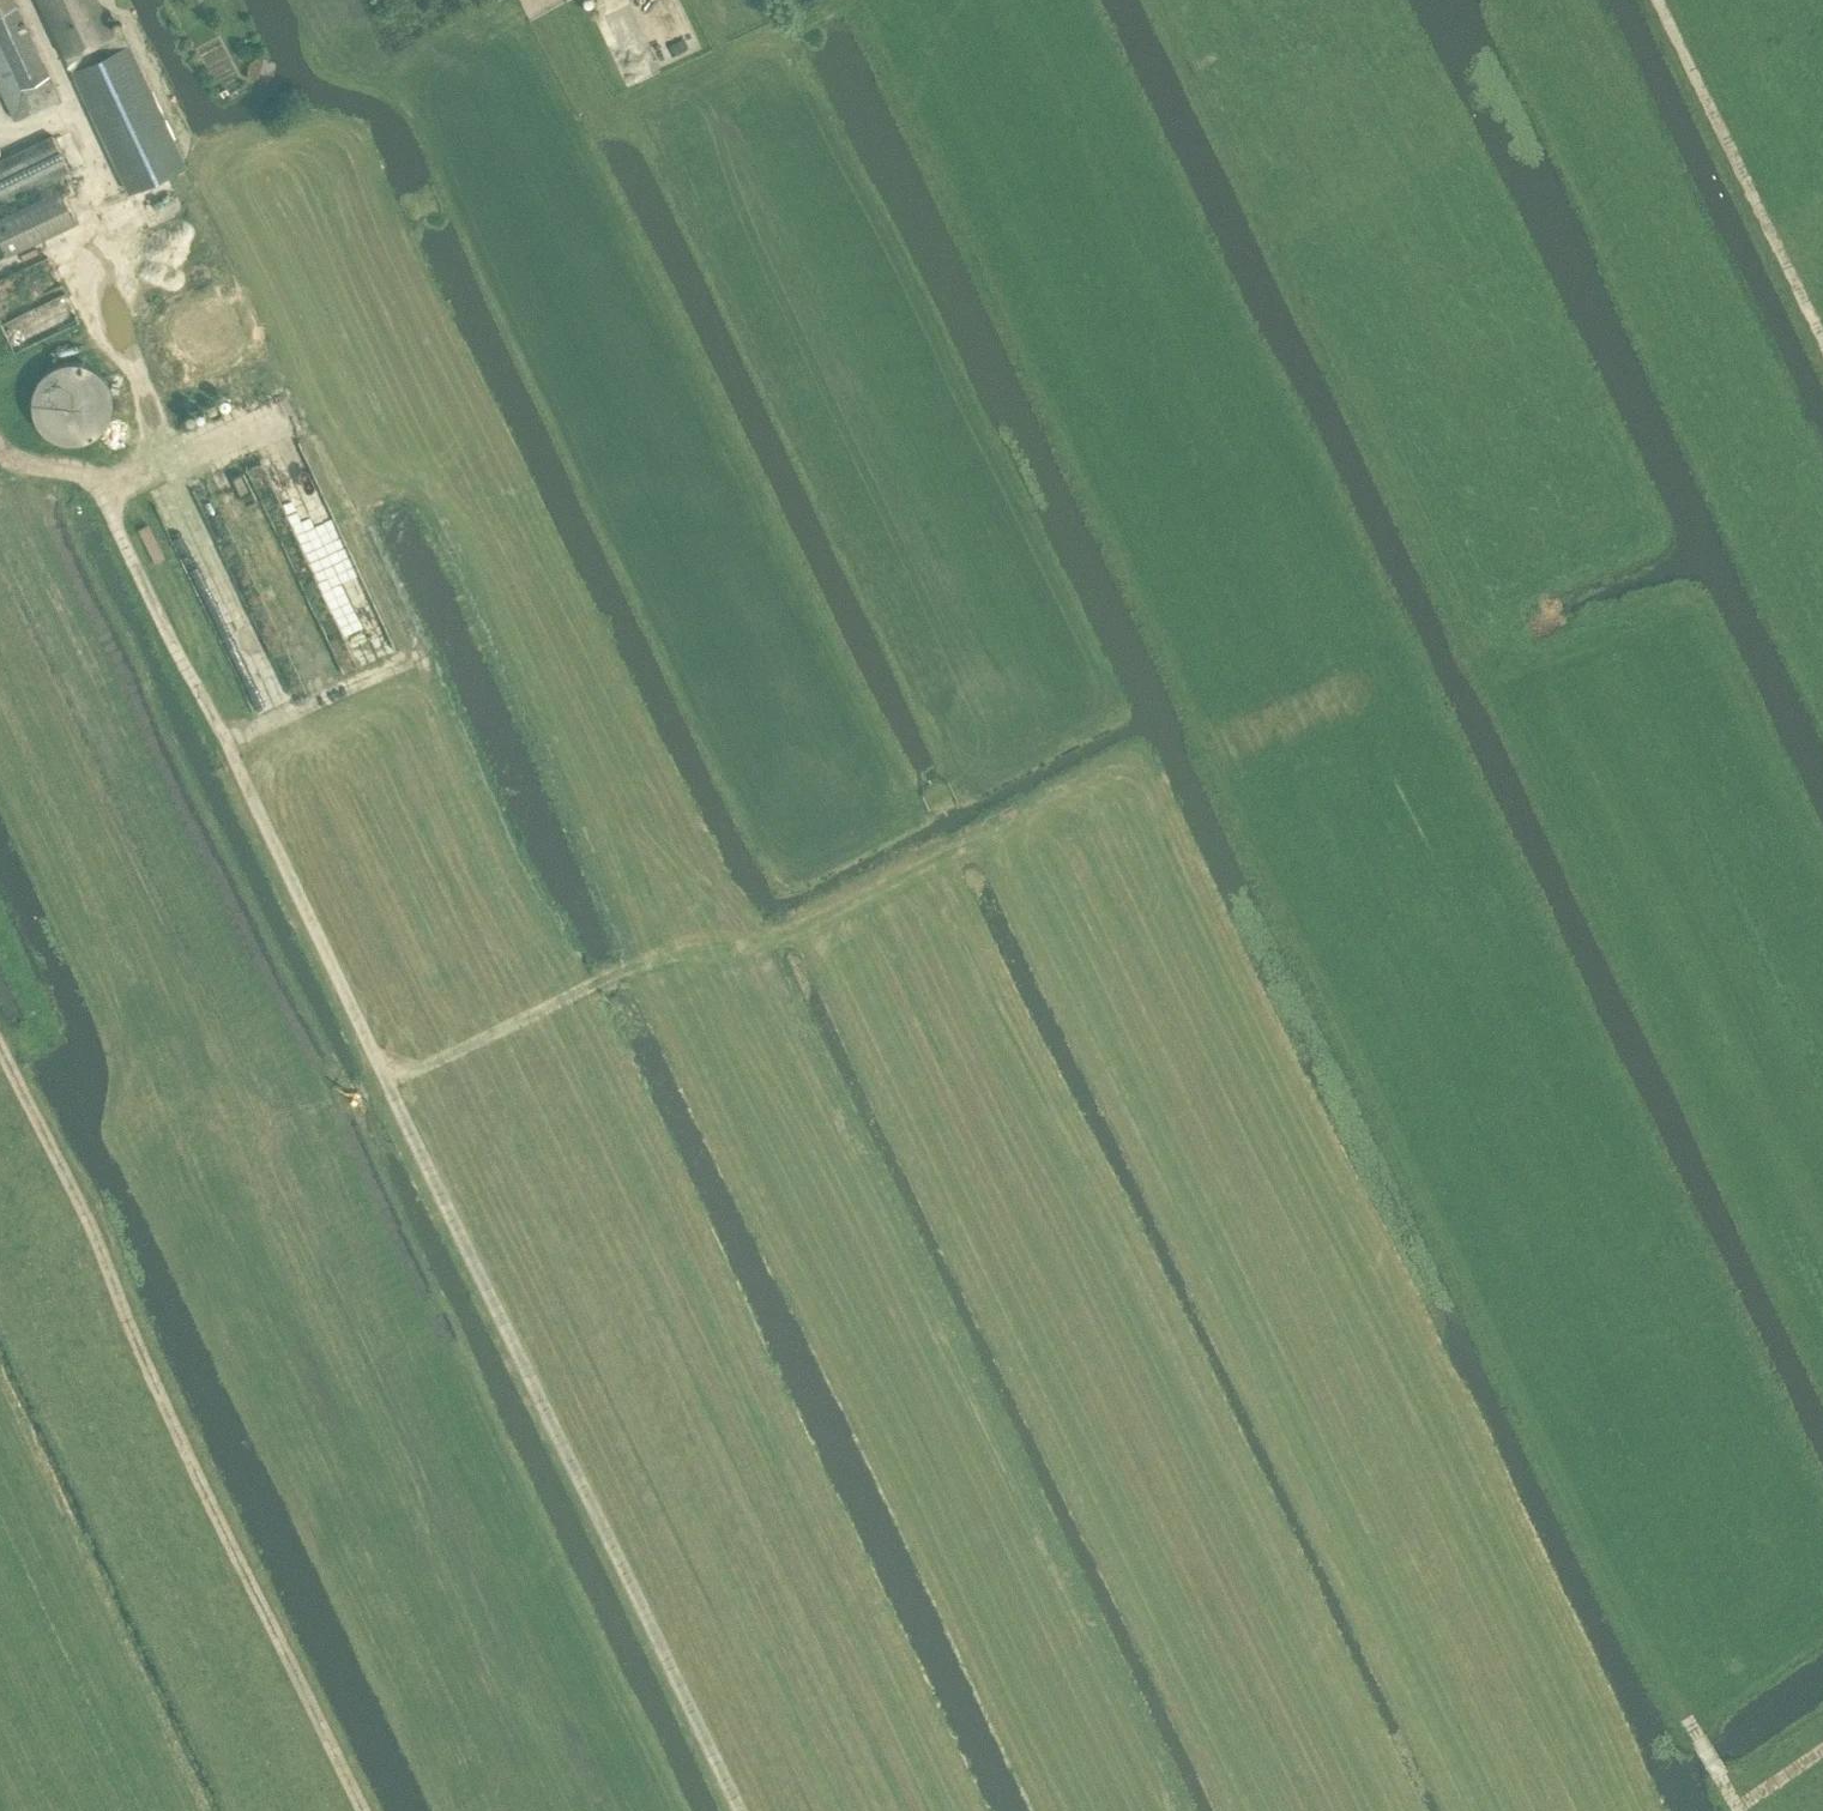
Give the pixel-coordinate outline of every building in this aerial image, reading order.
[(18,4),(16,0),(0,0),(0,13),(18,4)] [(129,192),(185,166),(121,29),(114,32),(99,0),(40,0),(129,192)] [(61,98),(50,75),(18,4),(0,13),(0,88),(15,119),(61,98)] [(0,159),(0,202),(38,184),(43,194),(0,215),(0,239),(7,253),(77,220),(60,186),(59,186),(53,177),(70,169),(53,134),(0,159)] [(70,444),(74,444),(78,444),(82,443),(85,442),(89,441),(92,439),(96,437),(99,435),(102,432),(104,429),(106,426),(109,423),(110,420),(112,416),(113,413),(113,409),(114,405),(114,401),(114,398),(113,394),(112,390),(111,387),(109,383),(107,380),(105,377),(102,374),(99,371),(96,369),(93,367),(90,365),(86,364),(83,363),(79,362),(75,362),(71,362),(67,362),(64,363),(60,364),(56,365),(53,367),(50,369),(47,371),(44,373),(41,376),(39,379),(37,382),(35,386),(34,389),(33,393),(32,397),(32,400),(32,404),(32,408),(33,412),(33,415),(35,419),(36,422),(38,426),(41,429),(43,432),(46,434),(49,436),(52,438),(56,440),(59,442),(63,443),(67,443),(70,444)]
